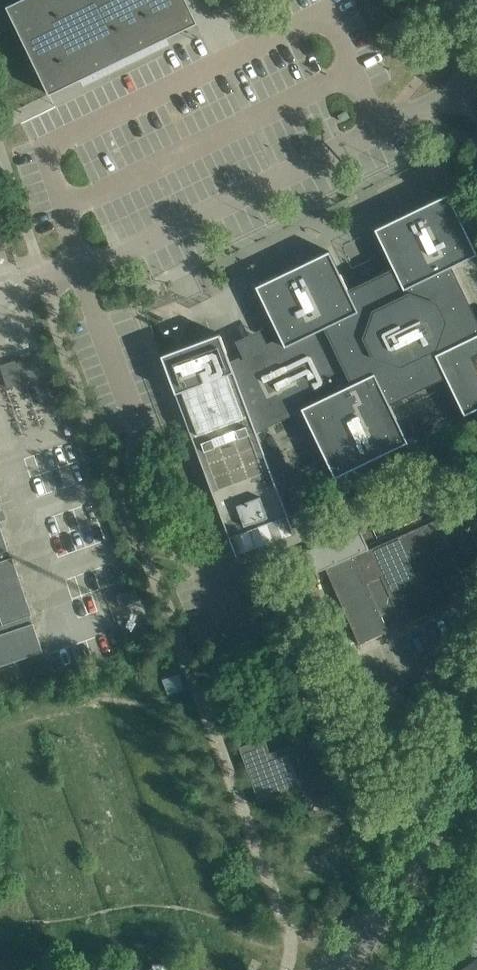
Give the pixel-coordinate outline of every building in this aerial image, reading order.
[(16,25),(49,94),(197,22),(187,0),(0,0),(0,32),(16,25)] [(162,355),(236,555),(237,554),(231,536),(287,515),(293,533),(295,533),(257,432),(256,430),(252,420),(303,395),(332,381),(337,391),(308,405),(302,408),(303,410),(335,477),(408,441),(389,402),(446,375),(465,414),(476,408),(476,323),(450,266),(476,253),(476,252),(448,193),(375,228),(394,269),(349,291),(329,250),(256,286),(285,345),(267,354),(258,336),(243,344),(247,352),(241,355),(230,360),(220,333),(162,355)] [(0,365),(0,367),(7,388),(54,373),(46,349),(0,365)] [(398,536),(369,549),(392,601),(403,624),(432,611),(430,608),(440,603),(442,607),(468,595),(471,594),(437,519),(408,532),(410,535),(400,539),(398,536)] [(43,651),(30,615),(32,614),(12,556),(11,557),(0,525),(0,666),(43,651)] [(369,549),(361,530),(360,531),(303,557),(311,574),(326,568),(355,555),(369,549)] [(355,555),(326,568),(359,644),(388,631),(368,585),(355,555)] [(253,574),(262,597),(284,589),(276,566),(253,574)] [(116,595),(120,606),(140,599),(136,588),(116,595)] [(353,767),(338,727),(269,752),(264,737),(239,747),(259,802),(353,767)]
